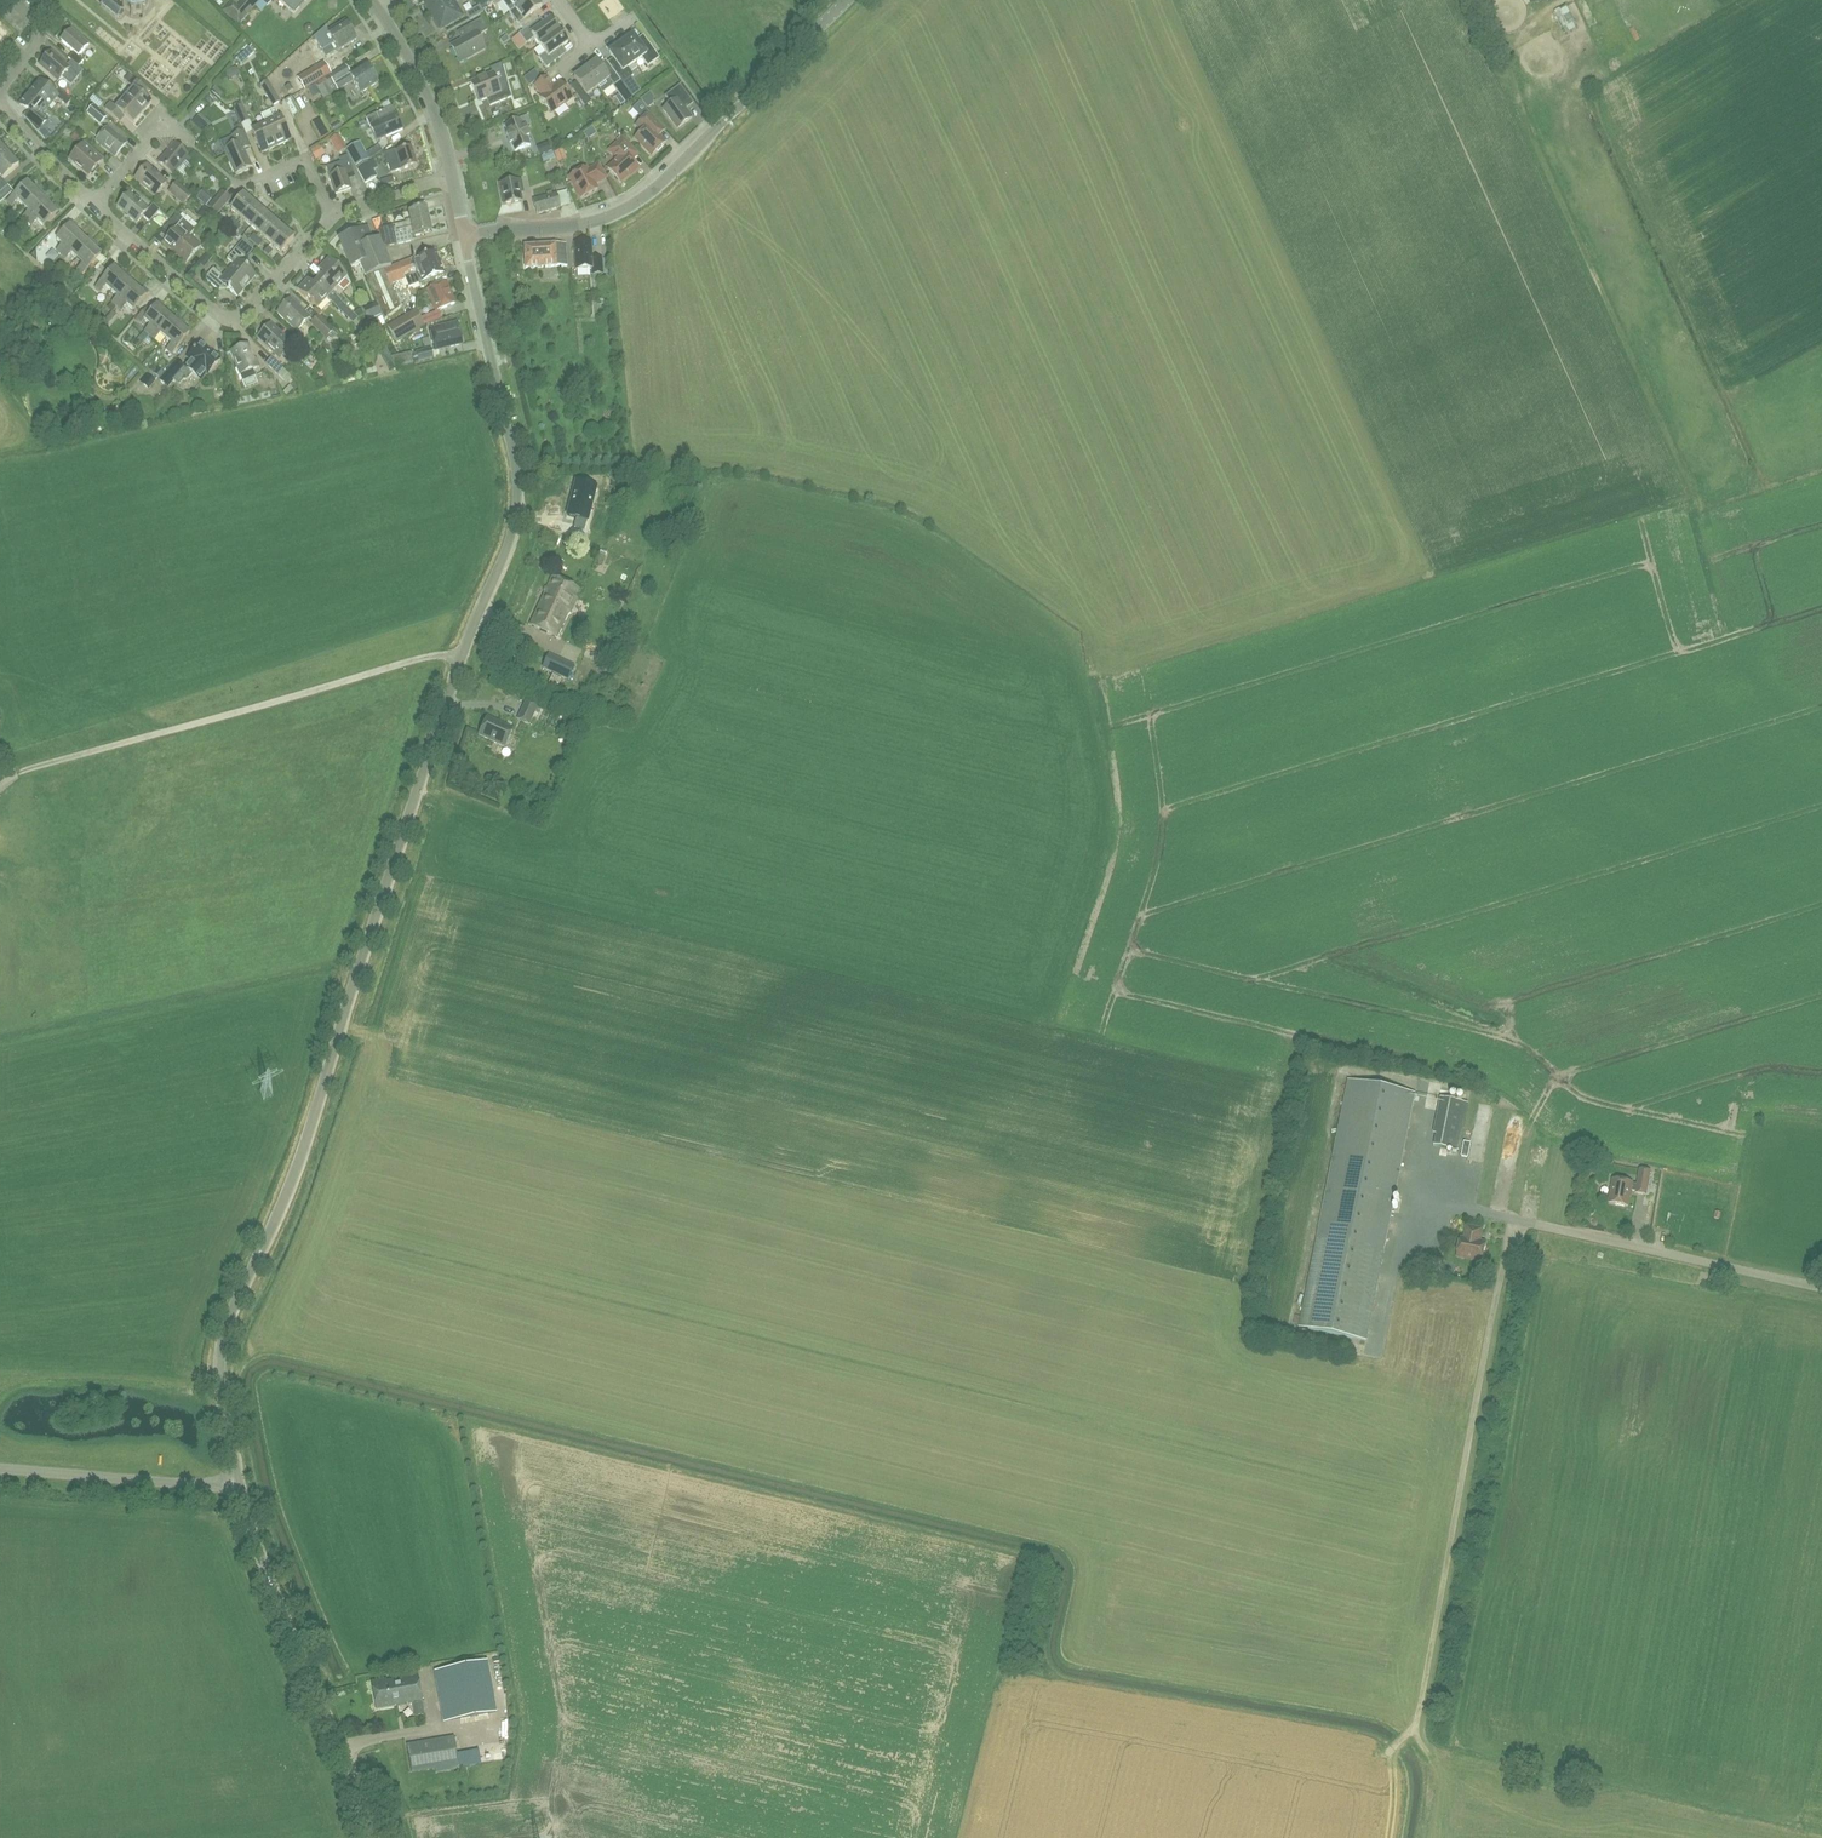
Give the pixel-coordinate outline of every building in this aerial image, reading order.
[(101,6),(117,19),(125,9),(131,14),(130,16),(132,17),(133,15),(141,14),(143,16),(145,15),(143,13),(148,6),(151,8),(152,5),(149,4),(149,0),(106,0),(101,6)] [(238,6),(232,1),(223,11),(238,26),(247,16),(261,0),(260,0),(243,0),(238,6)] [(294,14),(299,8),(297,6),(303,0),(279,0),(294,14)] [(441,29),(462,16),(453,2),(456,0),(427,0),(425,1),(441,29)] [(483,6),(478,0),(472,5),(476,11),(483,6)] [(515,9),(527,0),(493,0),(496,5),(502,1),(510,12),(515,9)] [(536,0),(527,0),(515,9),(523,20),(519,24),(523,29),(535,20),(531,15),(542,7),(536,0)] [(1559,3),(1567,18),(1579,12),(1573,0),(1564,0),(1559,3)] [(451,46),(460,62),(485,49),(478,36),(487,31),(481,19),(463,29),(467,37),(451,46)] [(539,45),(559,31),(550,19),(537,29),(533,23),(519,33),(526,44),(534,38),(539,45)] [(357,39),(346,21),(327,32),(330,38),(327,41),(326,39),(317,44),(326,58),(334,53),(331,48),(335,46),(338,51),(357,39)] [(89,44),(71,29),(61,40),(74,52),(69,58),(78,66),(84,60),(79,56),(89,44)] [(568,43),(559,31),(539,45),(545,52),(538,57),(546,68),(560,58),(556,51),(568,43)] [(633,35),(621,43),(634,62),(641,57),(647,66),(659,58),(649,44),(643,49),(633,35)] [(240,50),(244,56),(254,48),(250,43),(240,50)] [(628,67),(634,62),(621,43),(609,52),(619,66),(613,70),(620,81),(622,83),(633,75),(628,67)] [(51,52),(40,65),(58,81),(62,77),(71,85),(79,76),(51,52)] [(620,81),(613,70),(612,69),(605,73),(596,61),(585,69),(598,87),(609,79),(614,85),(620,81)] [(243,62),(231,66),(234,73),(245,68),(243,62)] [(529,70),(535,76),(544,68),(538,62),(529,70)] [(378,83),(366,64),(350,74),(345,66),(315,84),(323,98),(353,80),(361,93),(378,83)] [(304,89),(330,73),(325,65),(299,81),(304,89)] [(587,95),(598,87),(585,69),(574,77),(583,90),(576,94),(585,106),(591,102),(587,95)] [(511,97),(505,83),(498,86),(493,74),(470,83),(478,102),(487,98),(490,106),(511,97)] [(129,94),(125,99),(142,114),(151,104),(139,93),(144,87),(129,75),(124,80),(132,87),(127,92),(129,94)] [(547,76),(534,86),(542,96),(541,97),(552,112),(571,98),(560,83),(554,87),(547,76)] [(260,85),(272,106),(280,101),(268,80),(260,85)] [(40,81),(30,93),(47,108),(56,97),(66,106),(72,100),(60,90),(56,94),(40,81)] [(67,83),(62,89),(71,97),(76,91),(67,83)] [(690,98),(680,85),(665,96),(670,103),(663,109),(677,129),(692,118),(682,104),(690,98)] [(93,92),(103,100),(108,94),(98,86),(93,92)] [(294,90),(289,93),(295,106),(301,104),(294,90)] [(638,104),(646,97),(638,90),(631,97),(638,104)] [(42,114),(47,108),(30,93),(20,105),(31,114),(26,119),(38,132),(44,125),(42,123),(46,118),(42,114)] [(142,114),(125,99),(116,109),(110,104),(105,110),(116,119),(121,114),(133,124),(142,114)] [(286,104),(256,112),(259,120),(288,112),(286,104)] [(87,113),(100,124),(107,116),(94,105),(87,113)] [(234,109),(241,124),(250,120),(243,105),(234,109)] [(380,123),(386,137),(402,129),(392,107),(366,118),(371,128),(380,123)] [(654,131),(660,125),(648,113),(642,119),(648,125),(635,138),(652,155),(665,143),(654,131)] [(195,122),(206,131),(213,123),(201,114),(195,122)] [(272,117),(264,121),(276,146),(290,140),(280,118),(274,121),(272,117)] [(183,126),(195,137),(201,130),(189,119),(183,126)] [(505,125),(515,151),(530,145),(520,119),(505,125)] [(276,146),(264,121),(266,124),(252,131),(261,153),(276,146)] [(115,156),(126,143),(108,128),(97,141),(115,156)] [(225,150),(235,173),(251,166),(243,149),(250,146),(243,130),(232,135),(236,144),(225,150)] [(331,139),(338,153),(346,149),(338,135),(331,139)] [(324,137),(314,143),(321,154),(331,148),(324,137)] [(548,151),(557,147),(554,137),(545,141),(548,151)] [(628,155),(634,150),(622,137),(616,143),(625,153),(607,169),(620,182),(637,167),(638,167),(628,155)] [(558,143),(561,152),(571,149),(568,140),(558,143)] [(356,166),(368,160),(365,154),(359,143),(347,150),(356,166)] [(9,154),(0,144),(0,162),(9,154)] [(188,156),(174,144),(158,162),(172,174),(184,161),(190,166),(194,161),(188,156)] [(69,162),(87,177),(102,161),(83,145),(69,162)] [(410,147),(397,151),(396,149),(384,153),(390,173),(402,169),(402,170),(416,165),(410,147)] [(9,154),(0,162),(0,176),(1,178),(3,180),(19,165),(9,154)] [(341,162),(326,168),(336,193),(351,188),(346,175),(353,172),(347,156),(340,159),(341,162)] [(357,168),(365,183),(376,177),(368,162),(357,168)] [(595,184),(606,178),(598,164),(587,170),(586,168),(570,176),(581,198),(597,189),(595,184)] [(155,196),(167,183),(147,165),(135,179),(155,196)] [(8,186),(8,185),(3,180),(1,178),(0,179),(0,193),(8,186)] [(520,180),(500,184),(504,204),(521,201),(520,193),(523,192),(520,180)] [(23,206),(40,190),(35,185),(33,187),(27,181),(7,201),(12,205),(18,200),(23,206)] [(192,195),(177,182),(168,192),(183,205),(192,195)] [(13,192),(8,186),(0,193),(0,203),(13,192)] [(27,221),(47,202),(42,196),(44,194),(40,190),(23,206),(29,211),(23,217),(27,221)] [(217,214),(230,199),(222,192),(209,207),(217,214)] [(149,210),(128,193),(117,207),(137,223),(143,216),(150,222),(159,210),(153,205),(149,210)] [(533,200),(536,214),(561,207),(557,193),(533,200)] [(240,217),(253,202),(243,194),(230,209),(240,217)] [(376,211),(378,218),(412,208),(410,201),(376,211)] [(53,208),(47,202),(27,221),(32,225),(37,220),(43,226),(60,210),(55,205),(53,208)] [(197,202),(190,209),(197,217),(204,210),(197,202)] [(251,226),(264,211),(253,202),(240,217),(251,226)] [(411,237),(431,232),(426,209),(408,213),(410,220),(405,221),(406,222),(392,225),(393,227),(383,230),(387,247),(412,241),(411,237)] [(261,235),(274,220),(264,211),(251,226),(261,235)] [(174,253),(194,229),(176,214),(163,229),(169,235),(162,243),(174,253)] [(231,228),(236,223),(231,219),(227,225),(230,227),(231,228)] [(268,247),(284,229),(274,220),(261,235),(271,243),(268,247)] [(61,255),(81,234),(75,229),(77,226),(73,222),(64,230),(60,226),(48,239),(52,243),(57,238),(63,244),(56,251),(61,255)] [(241,227),(236,223),(231,228),(236,232),(238,231),(241,227)] [(379,238),(373,241),(367,227),(340,239),(351,267),(360,264),(362,267),(375,262),(387,257),(379,238)] [(195,229),(194,229),(174,253),(187,263),(201,246),(189,237),(195,229)] [(294,237),(284,229),(263,252),(268,256),(273,251),(276,247),(281,252),(294,237)] [(77,258),(93,242),(88,237),(86,240),(81,234),(61,255),(65,259),(72,253),(77,258)] [(253,244),(258,238),(253,234),(249,240),(253,244)] [(263,242),(258,238),(253,244),(258,248),(263,242)] [(242,263),(247,258),(254,250),(243,240),(236,249),(227,258),(233,264),(228,270),(246,286),(256,275),(242,263)] [(591,241),(574,242),(576,269),(591,268),(591,275),(603,274),(602,257),(592,258),(591,241)] [(97,246),(93,242),(77,258),(83,264),(77,270),(82,274),(101,254),(95,248),(97,246)] [(201,246),(201,247),(206,252),(207,253),(212,247),(205,242),(201,246)] [(567,266),(566,243),(524,245),(525,268),(567,266)] [(412,258),(391,267),(397,281),(406,277),(410,287),(444,274),(435,252),(412,260),(412,258)] [(390,284),(397,281),(391,267),(387,257),(375,262),(362,267),(366,277),(377,303),(363,308),(368,320),(381,315),(384,320),(400,307),(390,284)] [(324,273),(318,279),(332,291),(347,276),(328,258),(319,268),(324,273)] [(112,291),(126,274),(122,270),(120,272),(113,267),(95,288),(100,292),(105,286),(112,291)] [(246,286),(228,270),(222,276),(213,268),(205,278),(218,290),(223,285),(237,297),(246,286)] [(117,306),(135,285),(129,281),(131,278),(126,274),(112,291),(117,296),(112,302),(117,306)] [(338,296),(332,291),(318,279),(313,284),(308,279),(298,290),(317,307),(326,297),(336,307),(353,323),(357,319),(358,318),(359,317),(341,301),(340,299),(337,296),(338,296)] [(428,289),(436,311),(454,304),(446,282),(428,289)] [(141,291),(135,285),(117,306),(121,310),(127,304),(133,310),(148,293),(143,288),(141,291)] [(298,330),(310,317),(290,299),(277,312),(291,327),(293,325),(298,330)] [(149,336),(168,314),(162,309),(164,306),(159,302),(151,311),(147,307),(135,320),(140,325),(145,320),(151,325),(145,332),(149,336)] [(66,309),(61,315),(72,325),(77,319),(66,309)] [(415,311),(388,327),(397,341),(424,326),(415,311)] [(112,312),(102,324),(108,329),(118,318),(112,312)] [(166,338),(181,321),(176,317),(174,319),(168,314),(149,336),(154,340),(160,333),(166,338)] [(334,330),(318,315),(310,323),(326,338),(334,330)] [(185,325),(181,321),(166,338),(172,343),(167,349),(171,354),(190,333),(183,327),(185,325)] [(457,323),(430,329),(435,350),(462,344),(457,323)] [(279,358),(292,344),(271,324),(257,338),(279,358)] [(312,353),(299,340),(292,348),(305,360),(309,355),(312,353)] [(187,358),(189,360),(183,368),(175,361),(159,381),(167,388),(173,380),(178,385),(183,380),(187,380),(192,373),(198,378),(203,378),(206,374),(207,375),(220,359),(201,342),(187,358)] [(249,344),(230,352),(240,375),(243,381),(256,376),(253,369),(258,368),(249,344)] [(433,358),(430,348),(417,352),(419,362),(433,358)] [(411,353),(391,357),(397,367),(413,363),(411,353)] [(272,358),(271,357),(266,363),(278,375),(286,382),(291,376),(284,369),(272,358)] [(134,364),(124,376),(130,381),(140,370),(134,364)] [(157,368),(153,373),(159,378),(163,373),(157,368)] [(154,381),(146,374),(139,382),(148,389),(154,381)] [(222,385),(222,394),(230,393),(229,384),(222,385)] [(588,523),(592,489),(572,487),(569,521),(588,523)] [(577,598),(576,594),(579,588),(552,576),(530,624),(556,637),(567,613),(571,611),(577,598)] [(558,658),(548,654),(542,667),(552,672),(558,658)] [(574,666),(558,658),(552,672),(567,679),(574,666)] [(536,707),(525,702),(520,713),(523,715),(521,720),(528,723),(536,707)] [(497,721),(487,716),(479,734),(504,746),(513,728),(503,724),(502,724),(497,722),(497,721)] [(1348,1080),(1316,1239),(1299,1330),(1366,1343),(1383,1254),(1394,1195),(1396,1195),(1397,1192),(1395,1191),(1414,1093),(1348,1080)] [(1434,1147),(1458,1152),(1467,1104),(1443,1099),(1434,1147)] [(1485,1153),(1487,1134),(1477,1133),(1476,1152),(1485,1153)] [(1609,1203),(1627,1206),(1630,1190),(1636,1191),(1636,1193),(1646,1195),(1650,1171),(1640,1169),(1637,1184),(1631,1183),(1632,1182),(1613,1179),(1609,1203)] [(1482,1229),(1466,1226),(1463,1239),(1460,1239),(1457,1257),(1481,1261),(1484,1243),(1477,1242),(1478,1238),(1480,1239),(1482,1229)] [(1423,1256),(1421,1268),(1440,1271),(1442,1260),(1423,1256)] [(436,1669),(444,1720),(491,1712),(483,1661),(436,1669)] [(375,1709),(422,1701),(417,1674),(386,1680),(386,1678),(371,1681),(375,1709)] [(453,1736),(406,1744),(411,1771),(458,1763),(453,1736)]
